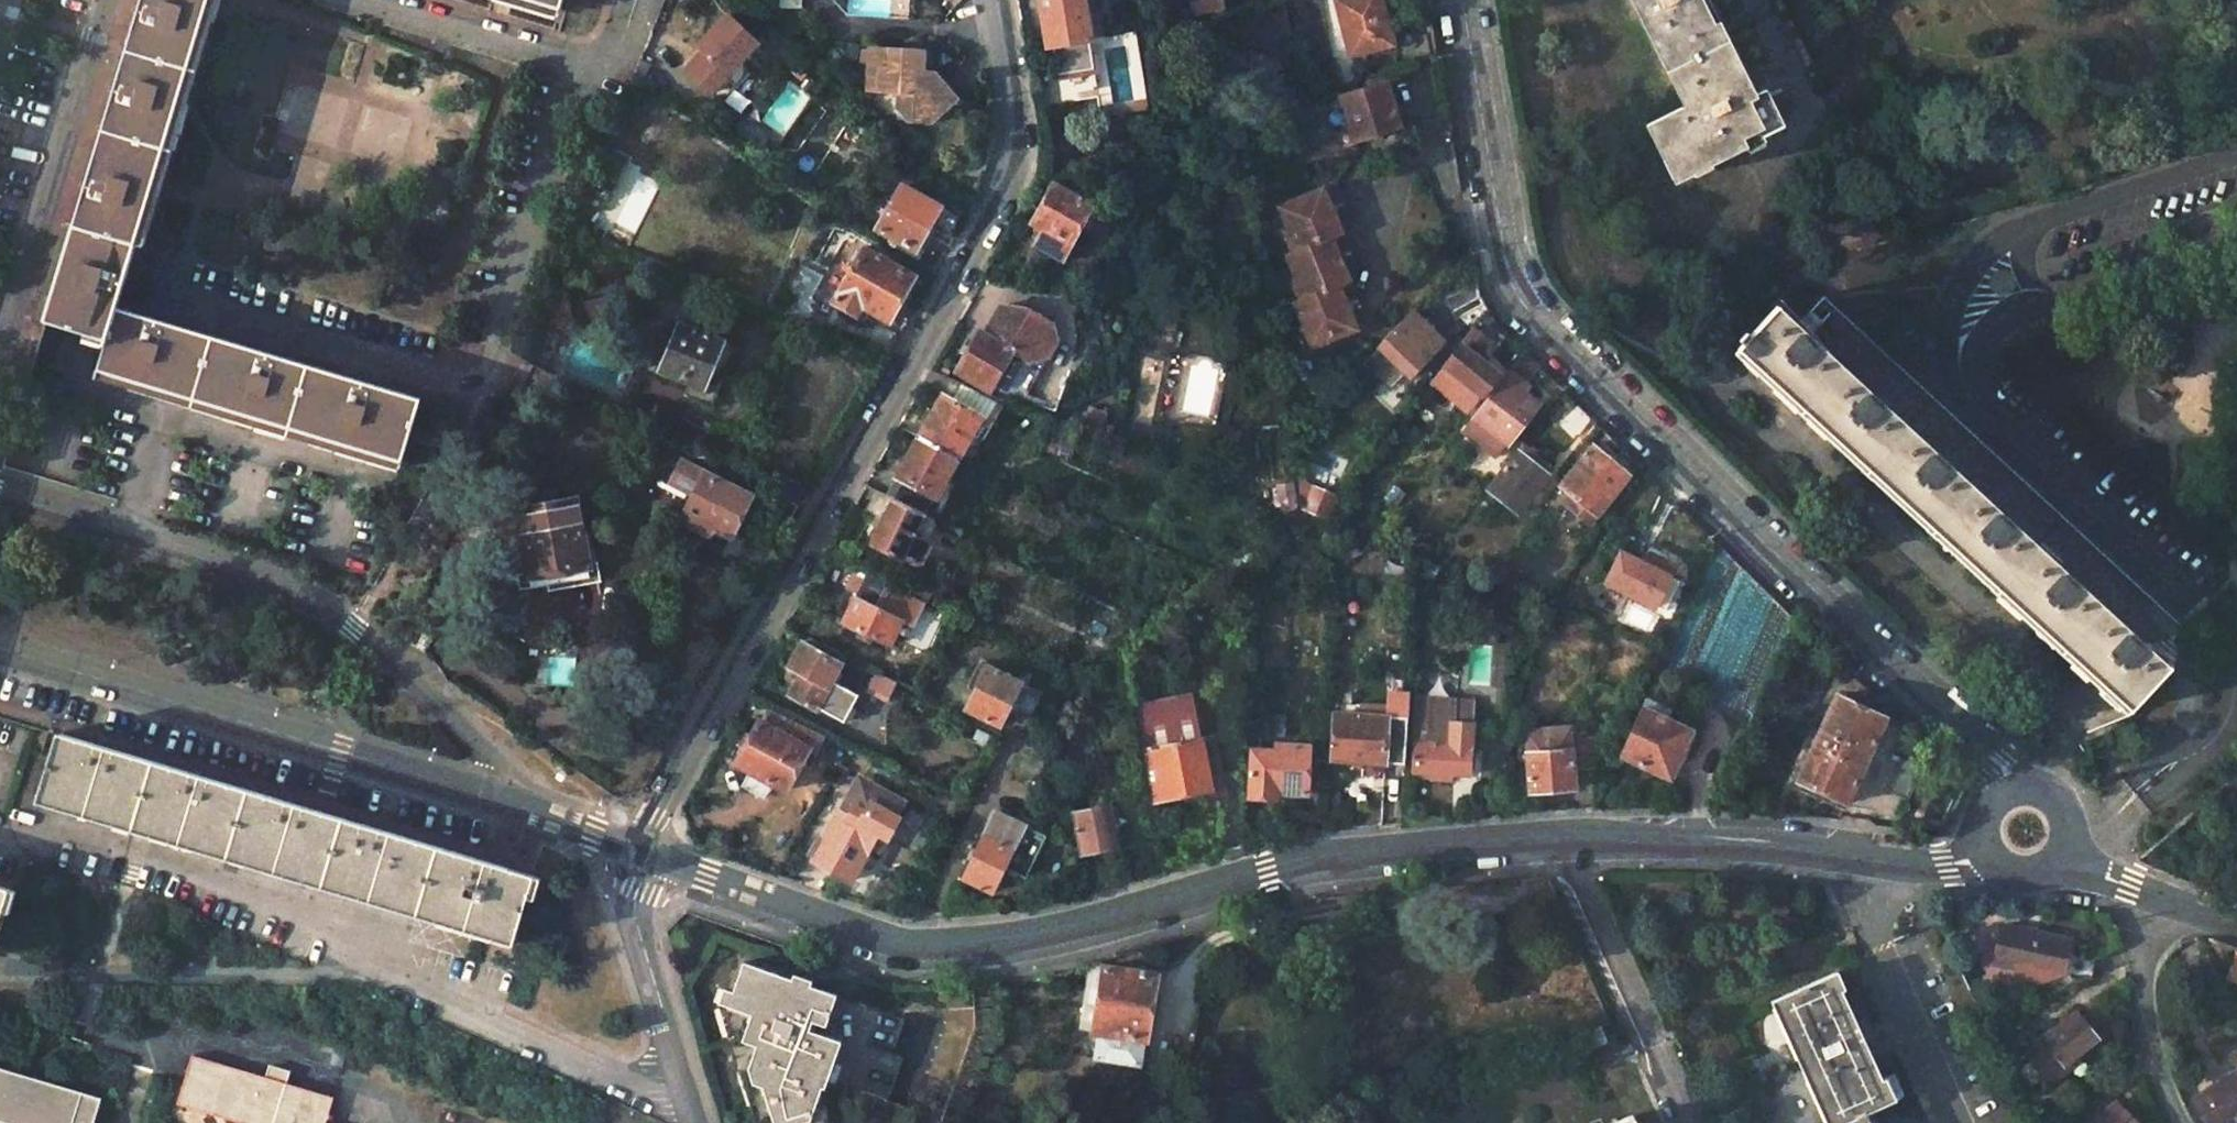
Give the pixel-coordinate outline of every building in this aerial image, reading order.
[(130,46),(191,65),(211,0),(144,0),(130,46)] [(564,0),(523,0),(560,11),(564,0)] [(1050,49),(1055,48),(1060,77),(1097,71),(1092,42),(1094,42),(1087,0),(1042,0),(1050,49)] [(1223,7),(1221,0),(1195,0),(1198,13),(1223,7)] [(1382,0),(1336,0),(1350,58),(1394,47),(1382,0)] [(1687,124),(1652,140),(1679,201),(1779,155),(1703,0),(1626,0),(1687,124)] [(759,45),(728,17),(699,48),(704,53),(710,58),(693,77),(723,105),(752,74),(741,64),(759,45)] [(103,138),(164,156),(191,65),(130,46),(103,138)] [(885,80),(885,73),(895,74),(898,53),(875,51),(872,78),(885,80)] [(710,58),(704,53),(687,72),(693,77),(710,58)] [(885,80),(883,96),(905,98),(903,119),(912,130),(936,132),(960,104),(940,80),(928,78),(930,55),(898,53),(895,74),(885,73),(885,80)] [(1388,80),(1422,69),(1420,62),(1386,73),(1388,80)] [(1338,98),(1354,146),(1404,128),(1388,80),(1338,98)] [(1262,132),(1258,112),(1247,116),(1250,134),(1262,132)] [(103,138),(77,222),(140,240),(164,156),(103,138)] [(902,181),(876,226),(917,249),(942,204),(902,181)] [(1299,246),(1344,226),(1337,210),(1343,208),(1340,200),(1347,197),(1339,181),(1282,206),(1299,246)] [(1104,204),(1064,184),(1039,230),(1052,236),(1044,251),(1071,266),(1104,204)] [(140,240),(77,222),(48,320),(109,339),(118,310),(140,240)] [(1287,251),(1305,294),(1351,275),(1343,257),(1348,255),(1344,243),(1350,241),(1344,226),(1299,246),(1287,251)] [(862,306),(889,322),(916,274),(865,245),(833,301),(857,315),(862,306)] [(1295,298),(1313,342),(1355,324),(1348,307),(1354,305),(1350,296),(1358,293),(1351,275),(1305,294),(1295,298)] [(1482,298),(1478,279),(1444,299),(1454,315),(1482,298)] [(553,302),(569,301),(566,292),(550,285),(538,316),(552,314),(550,309),(553,302)] [(697,297),(685,319),(726,340),(738,318),(697,297)] [(552,314),(572,312),(569,301),(553,302),(550,309),(552,314)] [(1009,306),(993,334),(984,329),(957,375),(994,396),(1020,349),(1040,360),(1052,356),(1064,337),(1059,323),(1034,309),(1009,306)] [(1871,342),(1832,306),(1809,330),(1783,307),(1742,349),(1807,409),(1871,342)] [(1495,320),(1487,307),(1442,369),(1469,390),(1459,404),(1469,412),(1499,374),(1479,358),(1502,328),(1495,320)] [(218,340),(118,310),(109,339),(100,369),(201,399),(218,340)] [(1413,310),(1377,347),(1410,378),(1446,342),(1413,310)] [(726,340),(685,319),(661,366),(720,396),(743,349),(726,340)] [(218,340),(201,399),(301,429),(319,370),(218,340)] [(1871,342),(1807,409),(1826,426),(1872,469),(1936,402),(1871,342)] [(1525,381),(1539,365),(1523,351),(1461,433),(1497,461),(1508,447),(1510,448),(1542,405),(1524,392),(1529,385),(1525,381)] [(420,400),(319,370),(301,429),(402,459),(408,438),(420,400)] [(921,385),(942,397),(920,437),(963,460),(989,416),(956,398),(961,388),(929,371),(921,385)] [(956,398),(989,416),(995,406),(961,388),(956,398)] [(1936,402),(1872,469),(1938,529),(2001,462),(1936,402)] [(1580,403),(1559,425),(1573,438),(1593,416),(1580,403)] [(1099,440),(1111,413),(1093,407),(1082,434),(1099,440)] [(1055,425),(1044,451),(1058,457),(1059,453),(1071,458),(1082,434),(1055,425)] [(899,474),(941,499),(963,460),(920,437),(899,474)] [(1524,444),(1487,492),(1515,514),(1552,466),(1524,444)] [(1593,444),(1557,489),(1569,498),(1563,507),(1589,526),(1595,517),(1629,472),(1593,444)] [(2001,462),(1938,529),(2003,589),(2066,522),(2001,462)] [(708,463),(678,516),(715,536),(723,521),(740,530),(760,492),(708,463)] [(1296,479),(1301,511),(1328,522),(1344,500),(1296,479)] [(538,502),(516,505),(524,575),(590,569),(584,498),(568,500),(566,485),(536,488),(538,502)] [(878,534),(909,551),(928,516),(879,490),(869,511),(886,520),(878,534)] [(2066,522),(2003,589),(2068,649),(2131,583),(2066,522)] [(1666,564),(1640,549),(1634,560),(1621,553),(1607,585),(1656,609),(1671,578),(1662,574),(1666,564)] [(1708,631),(1738,674),(1791,637),(1731,553),(1710,568),(1729,595),(1708,610),(1718,624),(1708,631)] [(911,626),(923,603),(867,575),(855,597),(850,595),(846,602),(851,605),(842,620),(891,645),(903,622),(911,626)] [(2131,583),(2068,649),(2134,709),(2173,665),(2159,652),(2181,629),(2131,583)] [(844,657),(804,636),(786,669),(799,676),(788,697),(814,712),(815,710),(842,724),(856,698),(830,683),(844,657)] [(1046,686),(989,656),(964,704),(1001,723),(1010,707),(1030,718),(1046,686)] [(1336,715),(1333,762),(1406,767),(1410,692),(1388,691),(1386,718),(1336,715)] [(1891,716),(1837,691),(1795,783),(1848,808),(1891,716)] [(1672,710),(1648,699),(1620,756),(1671,780),(1693,732),(1667,720),(1672,710)] [(1471,778),(1475,721),(1448,720),(1449,701),(1417,700),(1414,775),(1431,775),(1431,782),(1453,783),(1453,777),(1471,778)] [(1476,702),(1449,701),(1448,720),(1475,721),(1476,702)] [(1197,703),(1135,715),(1152,808),(1216,793),(1213,779),(1224,777),(1216,736),(1205,739),(1197,703)] [(733,766),(785,794),(809,750),(815,753),(823,739),(768,712),(762,723),(757,721),(733,766)] [(1287,715),(1249,713),(1248,734),(1286,736),(1287,715)] [(976,727),(968,742),(987,751),(994,736),(976,727)] [(1596,768),(1594,740),(1573,741),(1572,728),(1528,730),(1532,796),(1575,792),(1574,769),(1596,768)] [(57,736),(40,796),(143,825),(162,767),(57,736)] [(1310,799),(1313,747),(1275,745),(1275,751),(1251,750),(1249,802),(1281,804),(1282,798),(1310,799)] [(1900,760),(1888,792),(1909,800),(1920,768),(1900,760)] [(239,854),(257,796),(164,768),(162,767),(143,825),(146,826),(239,854)] [(863,776),(843,811),(851,816),(858,805),(869,811),(874,801),(902,817),(910,803),(863,776)] [(334,882),(352,824),(257,796),(239,854),(334,882)] [(817,858),(854,879),(880,832),(890,838),(902,817),(874,801),(869,811),(858,805),(851,816),(843,811),(817,858)] [(1111,805),(1071,813),(1079,858),(1119,850),(1111,805)] [(1045,833),(994,809),(960,879),(989,893),(1002,864),(1025,875),(1045,833)] [(430,910),(447,852),(352,824),(334,882),(430,910)] [(514,935),(532,877),(447,852),(430,910),(514,935)] [(8,890),(0,887),(0,917),(8,890)] [(2067,956),(2070,938),(2004,925),(1997,966),(2020,971),(2018,978),(2043,983),(2065,972),(2090,976),(2093,961),(2067,956)] [(2211,941),(2226,972),(2236,976),(2236,950),(2211,941)] [(845,1045),(817,1032),(819,1024),(830,1029),(844,995),(814,983),(801,1016),(782,1007),(795,976),(749,959),(728,1010),(740,1015),(735,1031),(755,1040),(747,1060),(766,1096),(772,1092),(785,1116),(791,1112),(797,1122),(830,1122),(860,1107),(846,1080),(832,1088),(828,1089),(845,1045)] [(1141,1064),(1154,973),(1103,966),(1093,1036),(1097,1036),(1094,1057),(1141,1064)] [(1860,1114),(1889,1101),(1830,973),(1768,1002),(1785,1040),(1737,1062),(1765,1122),(1841,1122),(1860,1114)] [(782,1007),(801,1016),(814,983),(795,976),(782,1007)] [(2042,1078),(2049,1087),(2077,1065),(2073,1060),(2098,1041),(2076,1014),(2024,1054),(2031,1063),(2042,1078)] [(1607,1043),(1601,1029),(1576,1040),(1583,1054),(1607,1043)] [(176,1104),(241,1122),(325,1122),(332,1099),(290,1085),(293,1072),(270,1065),(266,1078),(190,1055),(176,1104)] [(2042,1078),(2031,1063),(2020,1072),(2032,1087),(2042,1078)] [(100,1101),(0,1070),(0,1122),(93,1122),(100,1101)] [(2208,1122),(2220,1122),(2235,1113),(2236,1116),(2236,1072),(2193,1101),(2208,1122)] [(2118,1101),(2094,1122),(2138,1122),(2118,1101)] [(1860,1114),(1841,1122),(1864,1122),(1860,1114)]
